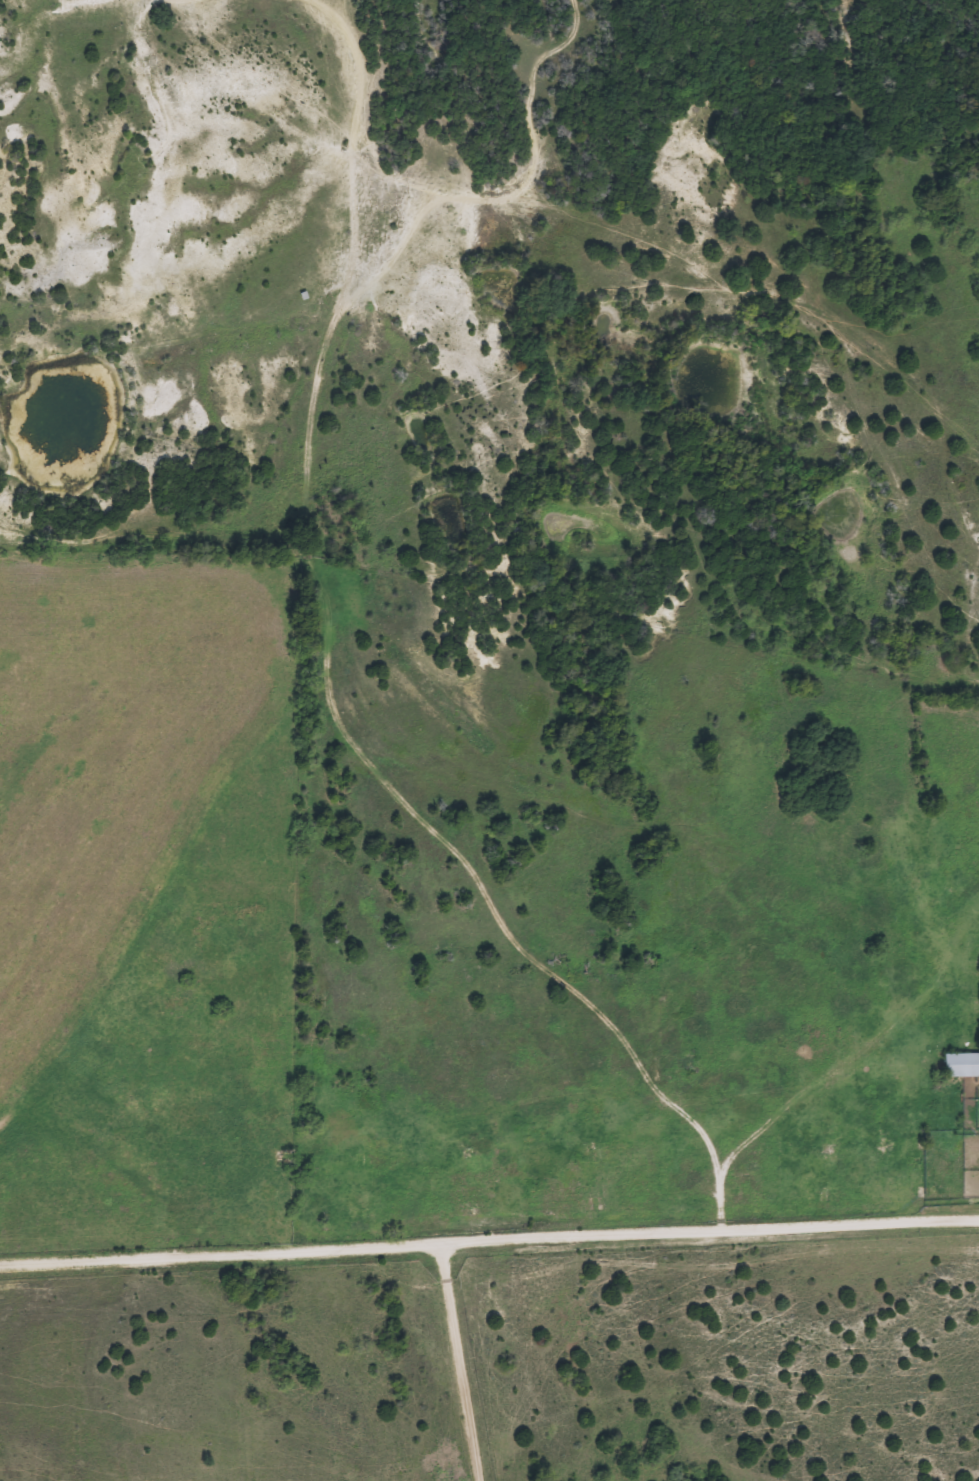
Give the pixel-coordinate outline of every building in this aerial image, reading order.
[(941,1053),(941,1076),(978,1076),(978,1053),(941,1053)]
